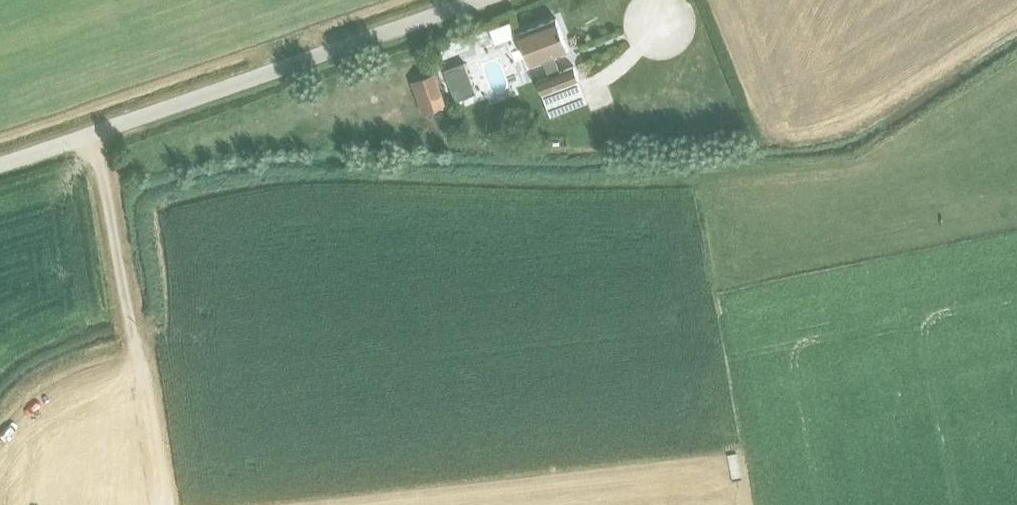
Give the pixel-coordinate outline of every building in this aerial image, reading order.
[(557,17),(519,32),(531,63),(545,58),(554,54),(569,49),(557,17)] [(490,27),(496,42),(517,33),(510,18),(490,27)] [(554,54),(545,58),(551,74),(537,78),(552,114),(588,100),(575,65),(560,70),(554,54)] [(465,61),(446,69),(457,100),(477,92),(465,61)] [(434,74),(417,80),(428,109),(444,103),(434,74)]
